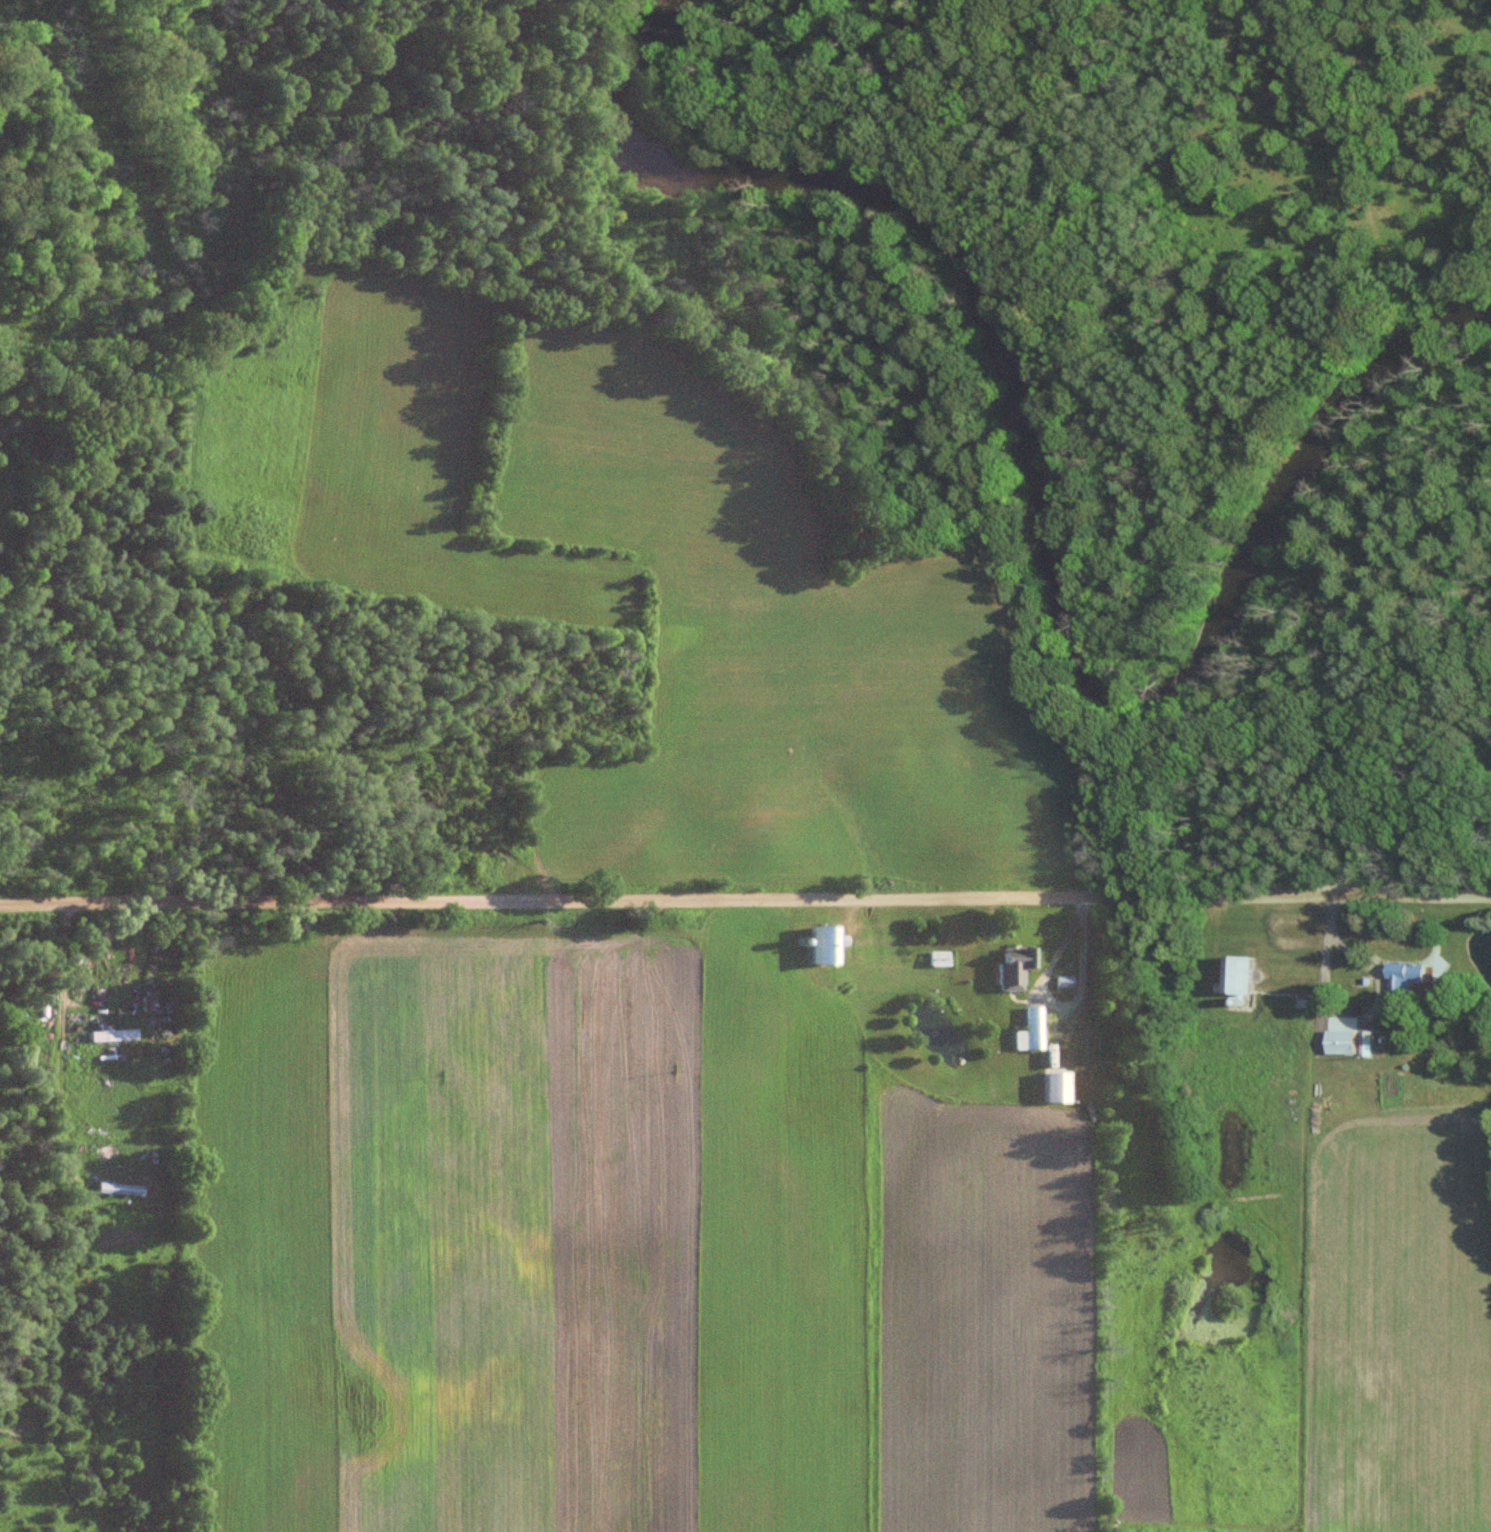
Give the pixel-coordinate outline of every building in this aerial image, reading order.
[(840,928),(813,927),(812,966),(839,966),(840,928)] [(1038,948),(1005,948),(1005,972),(1038,972),(1038,948)] [(950,952),(931,952),(931,967),(950,967),(950,952)] [(1233,995),(1259,995),(1259,957),(1233,957),(1233,995)] [(1392,996),(1416,996),(1416,985),(1431,985),(1431,964),(1392,964),(1392,996)] [(1043,1007),(1027,1008),(1027,1031),(1015,1031),(1015,1051),(1044,1051),(1043,1007)] [(137,1042),(137,1031),(90,1031),(90,1042),(137,1042)] [(1333,1056),(1362,1056),(1362,1047),(1374,1047),(1374,1031),(1333,1031),(1333,1056)] [(1071,1105),(1071,1073),(1046,1073),(1046,1105),(1071,1105)] [(141,1196),(141,1187),(99,1187),(99,1196),(141,1196)]
